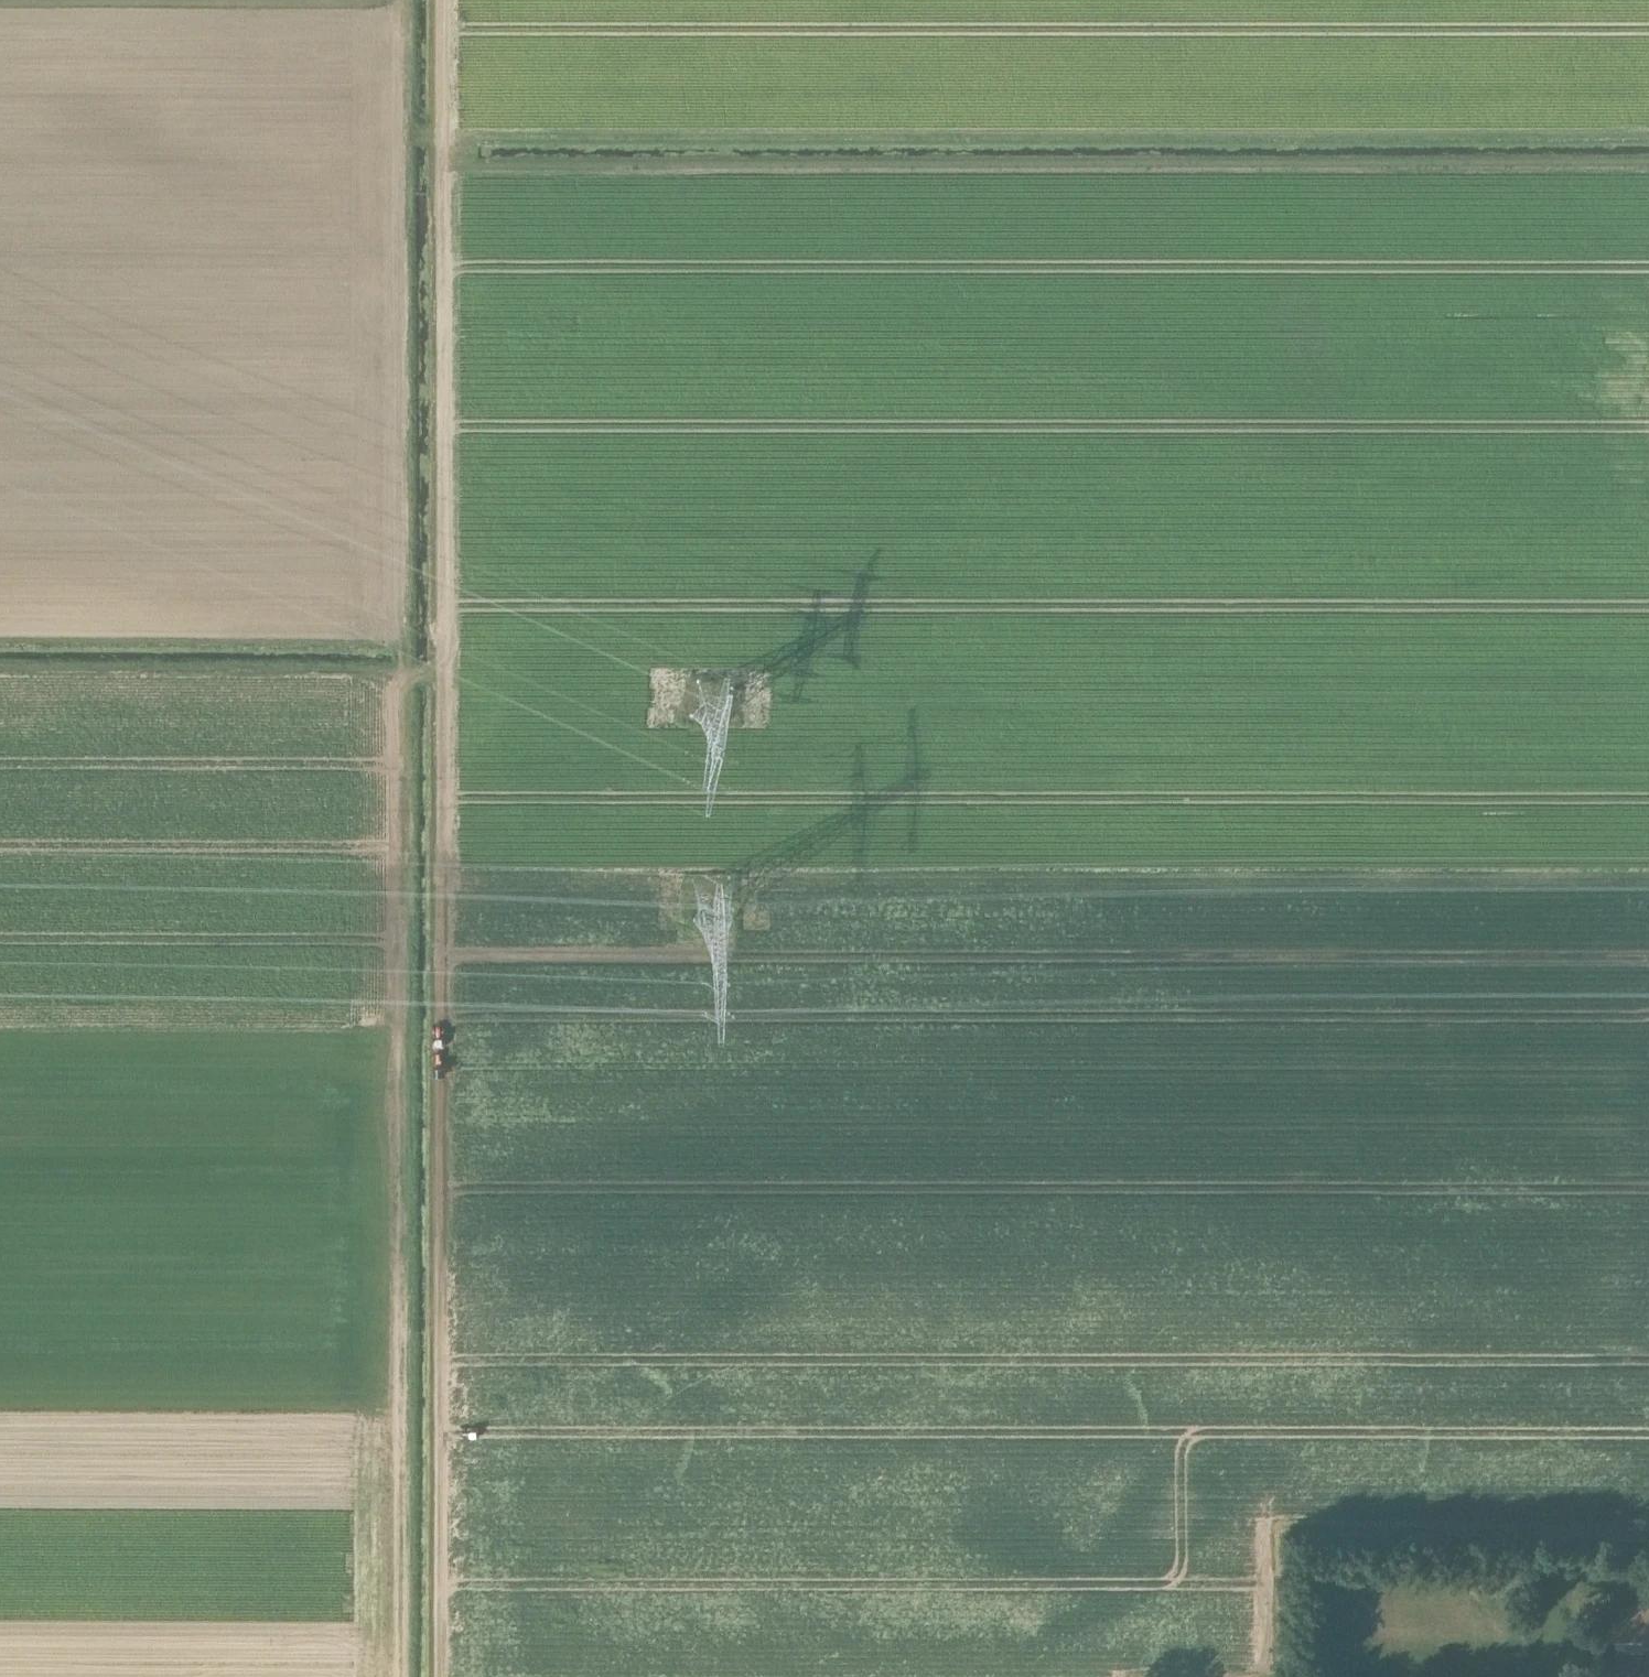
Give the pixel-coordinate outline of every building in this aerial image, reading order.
[(1615,1650),(1648,1650),(1648,1605),(1615,1605),(1615,1650)]
